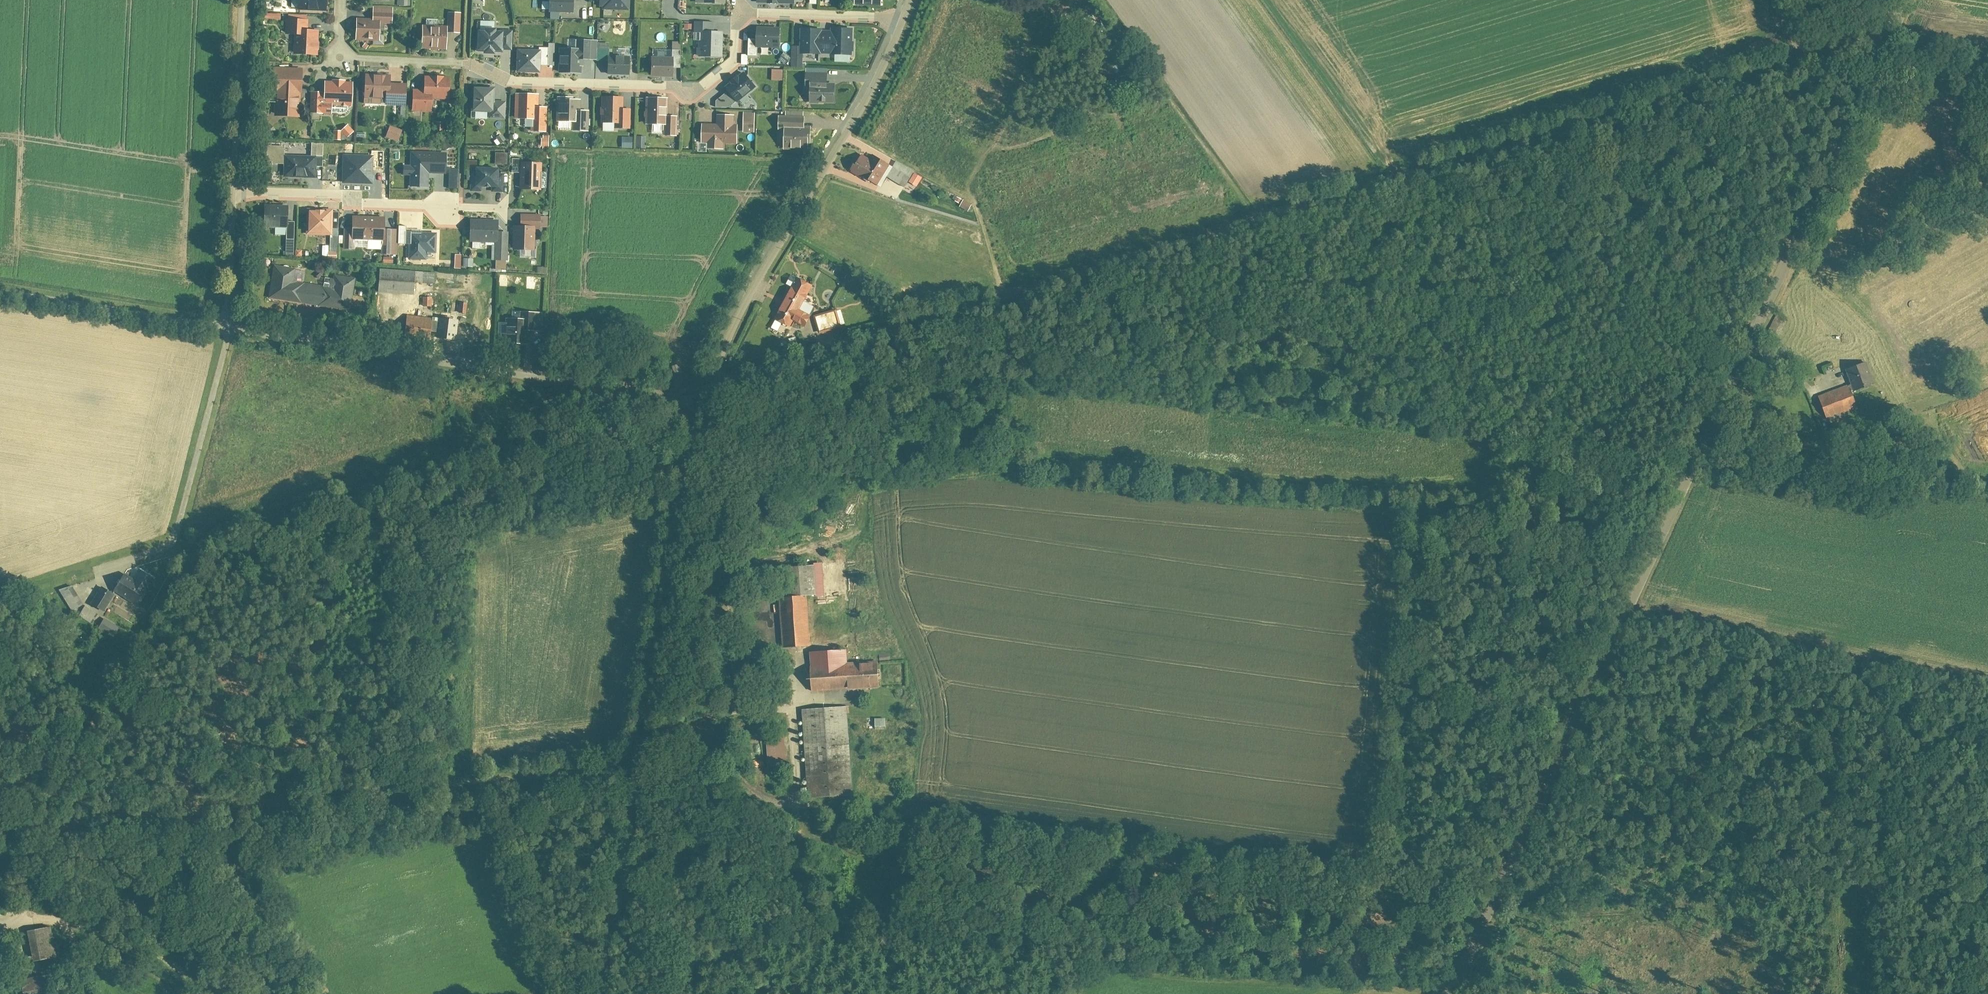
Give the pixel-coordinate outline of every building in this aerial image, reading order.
[(555,9),(583,10),(583,0),(555,0),(555,9)] [(601,4),(605,5),(605,8),(630,9),(630,0),(601,0),(601,4)] [(449,32),(460,32),(460,12),(449,12),(449,32)] [(355,21),(355,42),(383,42),(383,26),(393,26),(393,15),(372,15),(372,21),(355,21)] [(285,17),(285,29),(294,29),(294,54),(318,55),(318,28),(305,28),(305,17),(285,17)] [(706,47),(706,54),(724,54),(725,30),(716,30),(716,21),(697,21),(697,47),(706,47)] [(763,38),(763,44),(785,45),(786,27),(763,26),(763,38)] [(809,45),(809,52),(832,53),(833,46),(834,27),(810,26),(809,45)] [(423,27),(421,49),(444,50),(445,28),(423,27)] [(833,46),(832,53),(857,54),(858,28),(834,27),(833,46)] [(486,28),(485,49),(514,50),(515,30),(486,28)] [(754,38),(754,54),(762,54),(763,44),(763,38),(754,38)] [(592,47),(591,58),(599,58),(600,40),(592,40),(592,47)] [(671,56),(680,56),(680,42),(672,41),(671,56)] [(809,52),(809,45),(798,44),(797,65),(808,66),(809,52)] [(565,46),(564,71),(586,72),(587,58),(591,58),(592,47),(565,46)] [(521,48),(521,71),(544,71),(544,48),(521,48)] [(649,56),(649,73),(671,73),(670,55),(649,56)] [(613,56),(613,72),(634,73),(635,57),(613,56)] [(742,98),(744,100),(761,86),(750,72),(733,85),(735,89),(742,98)] [(364,73),(363,102),(385,102),(385,107),(404,108),(404,92),(390,92),(391,74),(364,73)] [(431,113),(431,103),(448,103),(448,78),(423,78),(423,95),(412,95),(412,113),(431,113)] [(322,79),(322,93),(309,93),(309,113),(323,113),(323,104),(350,105),(350,80),(322,79)] [(807,82),(808,104),(836,101),(835,80),(807,82)] [(274,82),(274,117),(299,117),(299,82),(274,82)] [(471,88),(471,119),(507,118),(507,101),(492,102),(492,88),(471,88)] [(722,99),(722,105),(734,106),(742,98),(735,89),(722,99)] [(530,119),(530,131),(545,132),(546,107),(538,107),(538,94),(514,94),(514,119),(530,119)] [(630,112),(623,111),(624,97),(602,95),(600,121),(617,122),(616,130),(629,131),(630,112)] [(563,97),(562,119),(577,119),(583,120),(583,110),(584,98),(563,97)] [(661,136),(678,136),(678,116),(668,116),(668,99),(646,99),(646,124),(661,124),(661,136)] [(592,110),(583,110),(583,120),(577,119),(576,128),(591,129),(592,110)] [(783,127),(803,128),(803,111),(785,111),(785,115),(776,114),(775,127),(783,127)] [(744,113),(744,134),(756,134),(757,113),(744,113)] [(702,125),(702,147),(739,147),(739,116),(717,116),(717,125),(702,125)] [(783,127),(783,147),(804,147),(804,141),(809,141),(809,127),(803,128),(783,127)] [(861,150),(849,173),(876,188),(889,165),(861,150)] [(415,174),(415,186),(432,186),(432,171),(450,171),(451,153),(416,152),(416,165),(408,165),(408,174),(415,174)] [(349,153),(348,181),(376,182),(377,155),(349,153)] [(283,157),(283,179),(317,178),(316,157),(283,157)] [(519,163),(520,191),(543,190),(542,162),(519,163)] [(472,168),(472,189),(502,189),(502,168),(472,168)] [(915,173),(908,185),(915,189),(922,177),(915,173)] [(265,203),(263,226),(290,227),(290,219),(291,205),(265,203)] [(314,208),(312,232),(334,233),(335,214),(336,210),(314,208)] [(334,233),(333,250),(341,251),(343,214),(335,214),(334,233)] [(372,240),(373,217),(356,216),(355,239),(372,240)] [(373,217),(372,240),(384,241),(383,252),(396,253),(398,229),(389,228),(390,218),(373,217)] [(298,219),(290,219),(290,227),(288,253),(296,254),(298,219)] [(469,219),(468,241),(493,241),(493,262),(507,262),(508,232),(500,232),(500,219),(469,219)] [(515,226),(514,252),(534,252),(534,226),(515,226)] [(415,231),(414,257),(431,258),(431,252),(440,252),(441,232),(415,231)] [(278,261),(273,300),(309,305),(312,280),(296,278),(298,264),(278,261)] [(380,270),(379,293),(412,294),(413,271),(380,270)] [(309,305),(348,310),(353,273),(337,271),(335,283),(312,280),(309,305)] [(417,271),(417,285),(434,285),(434,271),(417,271)] [(810,315),(799,309),(812,285),(792,274),(787,283),(793,286),(776,318),(791,325),(794,319),(804,325),(810,315)] [(817,317),(820,331),(843,325),(840,311),(817,317)] [(524,313),(524,321),(504,320),(503,347),(527,348),(527,332),(543,333),(544,314),(524,313)] [(408,316),(404,339),(430,343),(433,319),(408,316)] [(1853,384),(1819,396),(1827,418),(1857,407),(1852,391),(1874,383),(1866,361),(1847,368),(1853,384)] [(775,597),(776,650),(807,649),(806,600),(815,600),(815,565),(796,565),(796,597),(775,597)] [(138,573),(131,583),(123,578),(114,592),(136,607),(152,582),(138,573)] [(91,595),(79,612),(98,625),(110,608),(91,595)] [(846,648),(811,649),(812,689),(882,688),(882,663),(847,663),(846,648)] [(804,709),(806,798),(849,798),(847,708),(804,709)] [(767,735),(767,763),(784,763),(784,735),(767,735)] [(32,931),(37,960),(55,957),(50,928),(32,931)]
